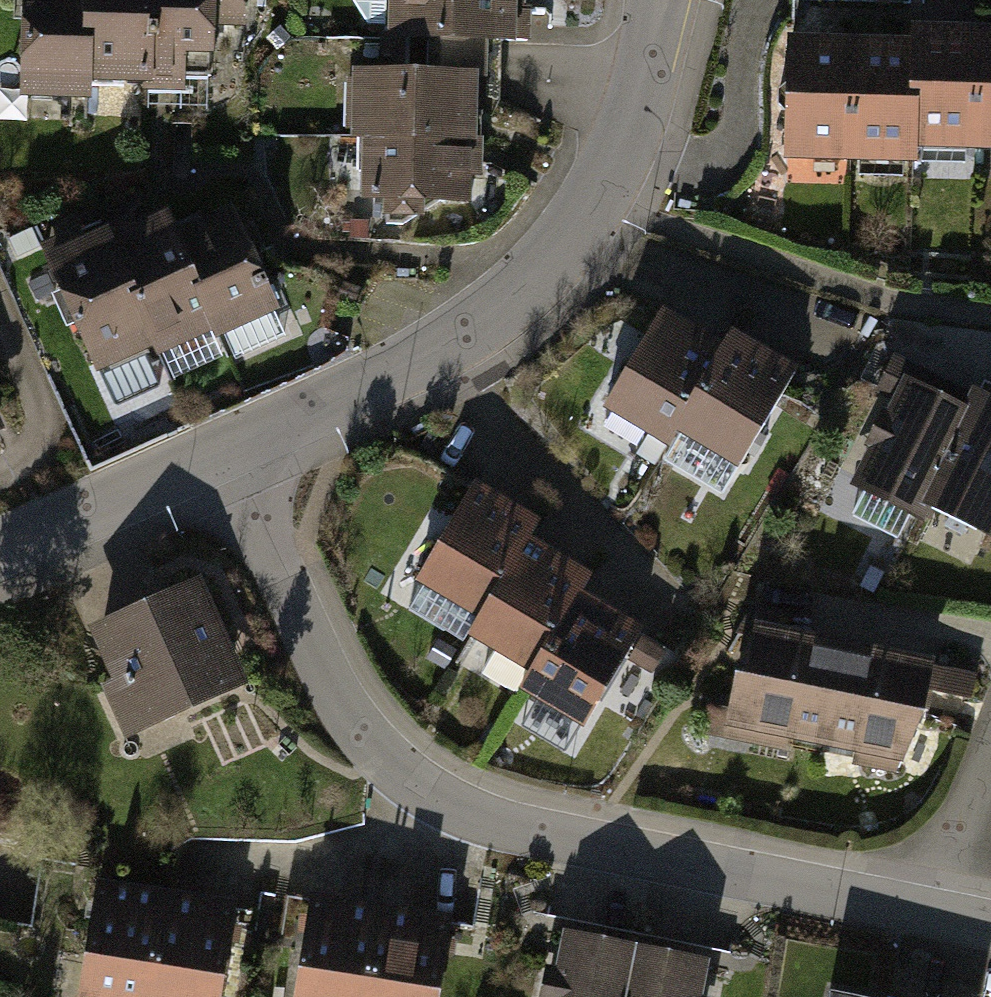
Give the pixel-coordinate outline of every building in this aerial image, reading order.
[(94,0),(30,0),(29,89),(93,90),(93,76),(94,0)] [(93,76),(157,77),(158,0),(94,0),(93,76)] [(157,77),(193,77),(194,57),(231,57),(231,22),(246,22),(246,0),(158,0),(157,77)] [(482,24),(518,25),(519,0),(390,0),(389,22),(482,24)] [(482,24),(389,22),(388,55),(344,54),(342,119),(366,120),(365,126),(479,129),(482,24)] [(989,148),(990,32),(926,32),(926,47),(925,147),(989,148)] [(860,162),(862,46),(802,46),(802,162),(860,162)] [(862,46),(860,162),(925,162),(925,147),(926,47),(862,46)] [(479,129),(365,126),(364,191),(477,195),(479,129)] [(174,227),(225,331),(226,333),(287,303),(236,197),(174,227)] [(111,235),(164,344),(170,357),(225,331),(174,227),(165,209),(111,235)] [(164,344),(111,235),(102,217),(46,245),(107,371),(164,344)] [(690,436),(738,350),(675,315),(619,415),(682,450),(690,436)] [(752,470),(808,371),(745,337),(738,350),(690,436),(752,470)] [(935,502),(980,413),(915,380),(863,484),(928,516),(935,502)] [(990,529),(990,395),(989,394),(980,413),(935,502),(990,529)] [(538,544),(549,524),(485,489),(431,588),(494,623),(538,544)] [(594,599),(604,580),(538,544),(494,623),(485,640),(551,676),(594,599)] [(133,744),(257,685),(210,588),(102,639),(123,685),(108,692),(133,744)] [(599,731),(654,632),(594,599),(551,676),(539,698),(599,731)] [(941,730),(949,662),(897,655),(892,690),(834,682),(839,643),(793,635),(797,615),(750,607),(740,652),(750,654),(743,714),(711,708),(708,734),(912,767),(941,730)] [(98,996),(165,996),(178,901),(113,892),(98,996)] [(165,996),(232,996),(244,910),(178,901),(165,996)] [(311,996),(378,996),(390,912),(324,903),(311,996)] [(378,996),(446,996),(456,921),(390,912),(378,996)] [(561,996),(633,996),(641,952),(571,940),(561,996)] [(633,996),(705,996),(711,964),(641,952),(633,996)] [(832,986),(830,996),(884,996),(832,986)]
